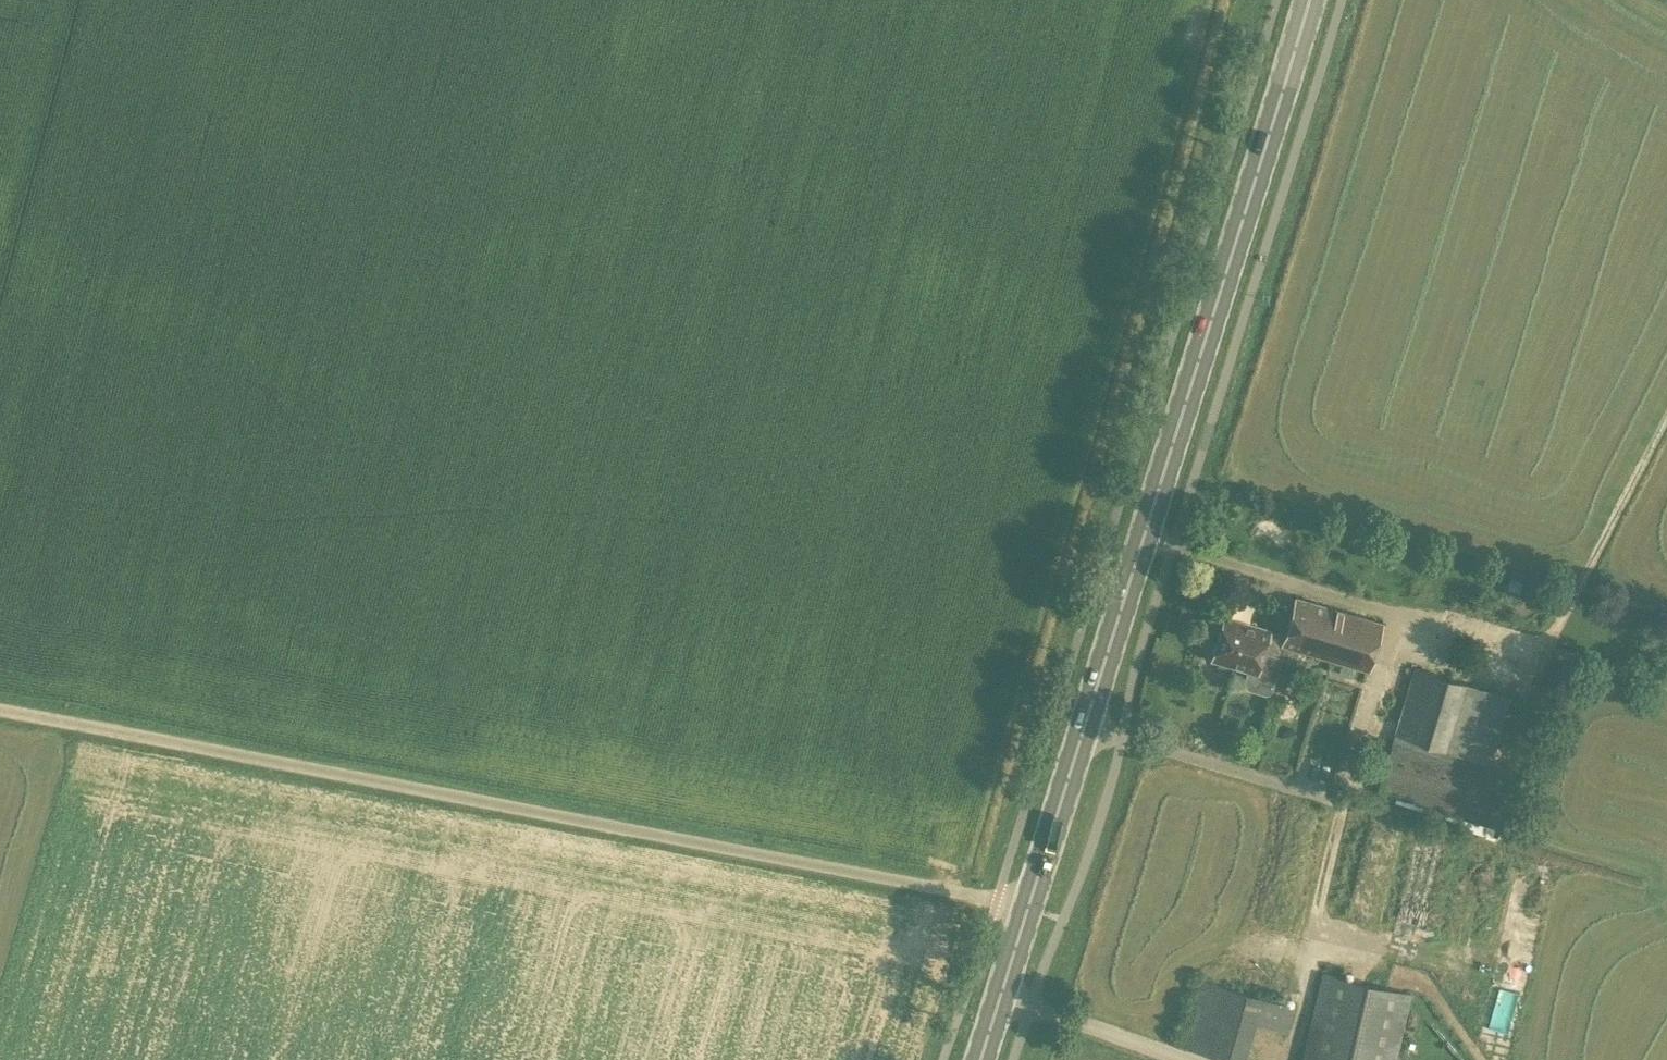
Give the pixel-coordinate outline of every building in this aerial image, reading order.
[(1298,649),(1326,658),(1323,668),(1337,672),(1340,661),(1369,670),(1383,621),(1294,594),(1283,636),(1268,632),(1269,628),(1224,614),(1211,659),(1256,672),(1255,676),(1257,678),(1273,683),(1280,657),(1295,661),(1298,649)] [(1413,666),(1391,740),(1375,792),(1485,824),(1502,772),(1487,767),(1509,696),(1413,666)] [(1410,993),(1323,973),(1302,1059),(1394,1059),(1410,993)] [(1292,1005),(1197,979),(1179,1048),(1224,1059),(1242,1059),(1252,1022),(1285,1030),(1292,1005)]
